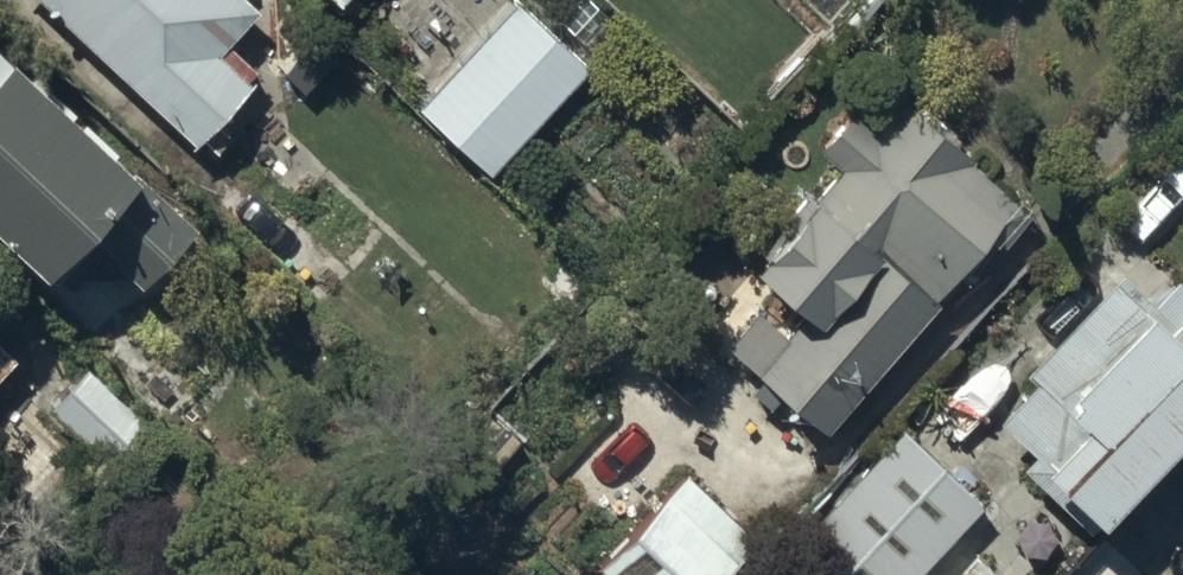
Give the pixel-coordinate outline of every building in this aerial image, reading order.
[(201,140),(261,76),(252,67),(258,59),(230,32),(260,0),(52,0),(201,140)] [(419,102),(486,166),(587,60),(523,0),(516,0),(419,102)] [(73,291),(106,256),(150,298),(182,264),(142,226),(163,204),(127,170),(138,159),(0,28),(0,221),(73,291)] [(831,422),(991,228),(1006,240),(1036,204),(968,147),(971,144),(904,89),(878,120),(851,98),(813,145),(841,168),(829,182),(816,172),(798,194),(784,183),(749,225),(763,236),(752,249),(780,271),(726,336),(831,422)] [(1182,424),(1182,275),(1181,273),(1161,294),(1147,281),(1141,288),(1120,268),(1028,365),(1038,374),(1001,412),(1035,444),(1021,458),(1089,523),(1182,424)] [(9,343),(0,334),(0,353),(9,343)] [(84,363),(48,402),(128,476),(164,437),(84,363)] [(826,574),(911,574),(983,498),(901,422),(790,542),(826,574)] [(599,560),(614,574),(737,574),(766,545),(679,461),(629,513),(637,520),(599,560)] [(953,574),(1007,574),(978,548),(953,574)]
